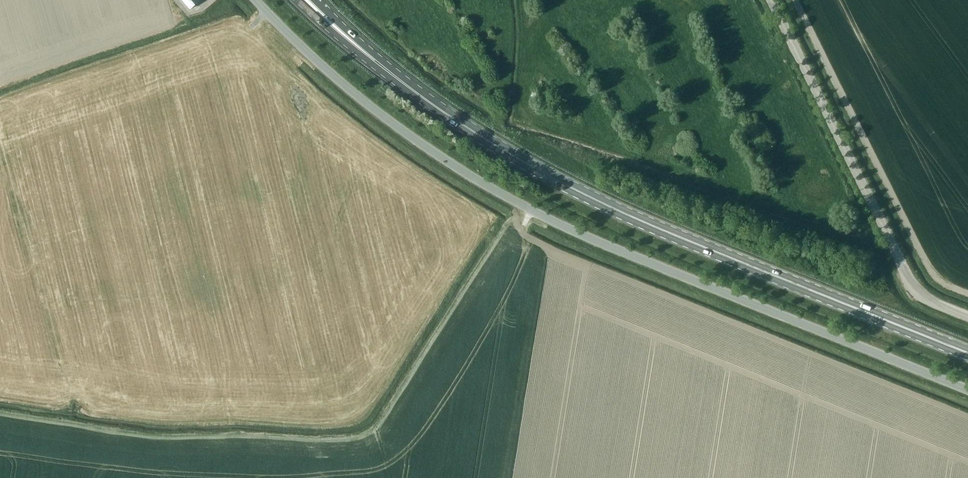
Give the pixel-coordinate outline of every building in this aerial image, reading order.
[(189,9),(200,0),(181,0),(189,9)]
